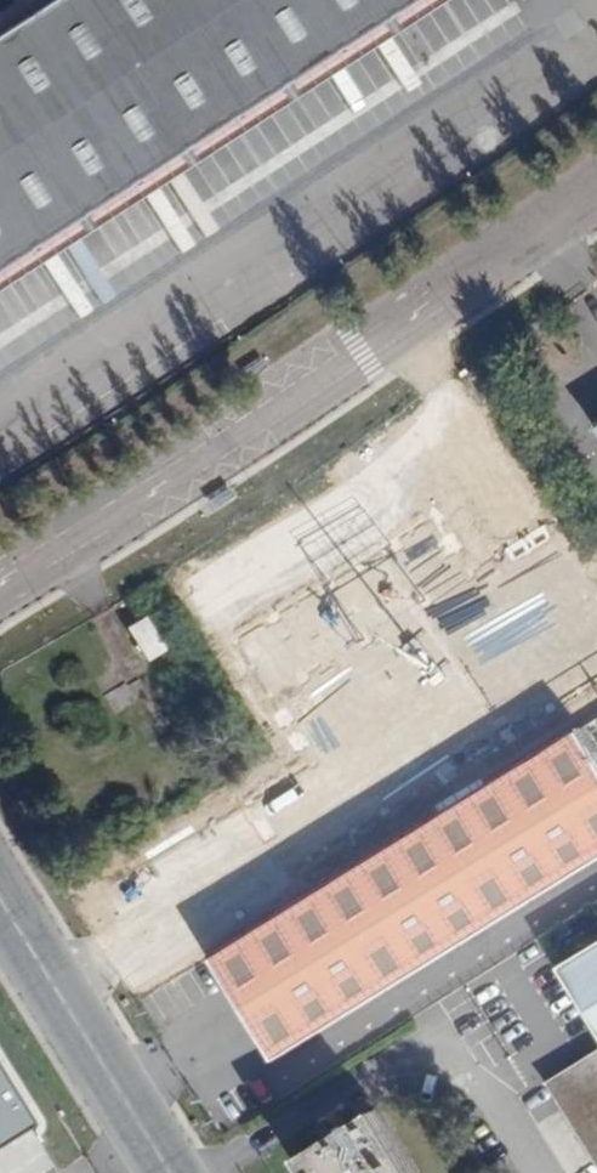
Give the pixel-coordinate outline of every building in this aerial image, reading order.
[(0,32),(0,267),(412,0),(50,0),(0,32)] [(0,267),(0,287),(445,0),(412,0),(0,267)] [(50,0),(19,0),(0,12),(0,32),(50,0)] [(512,395),(502,378),(488,387),(498,404),(512,395)] [(231,489),(208,503),(214,513),(237,499),(231,489)] [(580,730),(596,720),(596,596),(587,580),(515,624),(459,535),(331,614),(386,704),(367,716),(302,757),(150,852),(278,1058),(596,861),(596,756),(580,730)] [(241,638),(224,609),(202,622),(219,651),(241,638)] [(160,650),(142,622),(128,631),(145,658),(160,650)] [(302,757),(367,716),(350,688),(285,728),(302,757)] [(580,730),(596,756),(596,720),(580,730)] [(561,966),(596,1027),(596,944),(561,966)] [(546,1082),(596,1164),(596,1051),(546,1082)] [(24,1125),(0,1086),(0,1140),(24,1125)] [(378,1109),(303,1156),(313,1172),(418,1172),(378,1109)]
